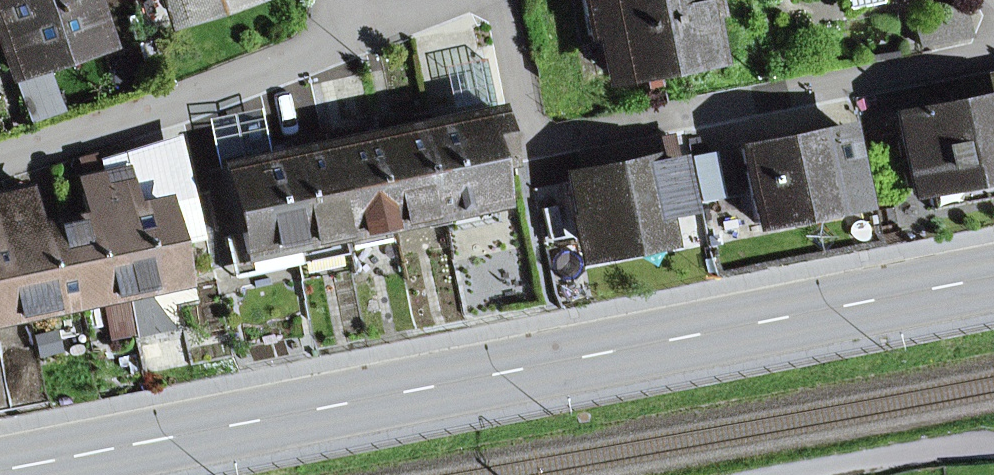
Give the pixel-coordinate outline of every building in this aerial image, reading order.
[(18,64),(91,40),(78,0),(0,0),(0,10),(18,63),(18,64)] [(174,12),(210,0),(170,0),(174,12)] [(609,76),(658,67),(646,0),(581,0),(588,36),(601,34),(609,76)] [(710,0),(646,0),(658,67),(676,64),(708,58),(700,15),(713,13),(710,0)] [(876,0),(842,0),(844,8),(877,2),(876,0)] [(18,63),(0,10),(0,51),(5,67),(18,63)] [(453,121),(494,112),(483,58),(442,67),(453,121)] [(664,95),(680,91),(676,64),(658,67),(664,95)] [(993,114),(993,70),(958,77),(964,107),(992,101),(993,114)] [(992,101),(964,107),(893,121),(906,190),(925,186),(930,211),(993,198),(993,114),(992,101)] [(216,172),(268,160),(257,108),(205,120),(216,172)] [(505,162),(494,112),(453,121),(423,127),(442,215),(493,203),(485,166),(505,162)] [(375,137),(393,225),(442,215),(423,127),(406,131),(403,118),(377,123),(380,136),(375,137)] [(741,150),(755,224),(859,203),(844,130),(741,150)] [(370,244),(367,230),(386,226),(393,225),(375,137),(348,143),(345,131),(323,135),(326,147),(344,236),(351,234),(353,247),(370,244)] [(276,159),(295,243),(301,243),(344,236),(326,147),(319,149),(317,140),(304,143),(305,152),(276,159)] [(656,237),(651,213),(680,208),(672,163),(640,169),(635,144),(579,155),(584,180),(567,183),(573,215),(585,212),(592,249),(656,237)] [(235,214),(244,255),(295,243),(276,159),(268,160),(216,172),(215,172),(224,217),(235,214)] [(158,204),(164,202),(156,163),(124,170),(131,210),(158,204)] [(125,292),(175,281),(158,204),(131,210),(124,170),(100,176),(125,292)] [(61,225),(77,302),(125,292),(100,176),(77,181),(85,220),(61,225)] [(4,196),(29,312),(77,302),(61,225),(36,230),(28,191),(4,196)] [(29,312),(4,196),(0,197),(0,318),(29,312)] [(446,233),(497,222),(493,203),(442,215),(446,233)] [(238,276),(299,263),(295,243),(244,255),(235,214),(224,217),(238,276)] [(370,244),(389,240),(386,226),(367,230),(370,244)] [(304,262),(348,255),(344,236),(301,243),(304,262)]
